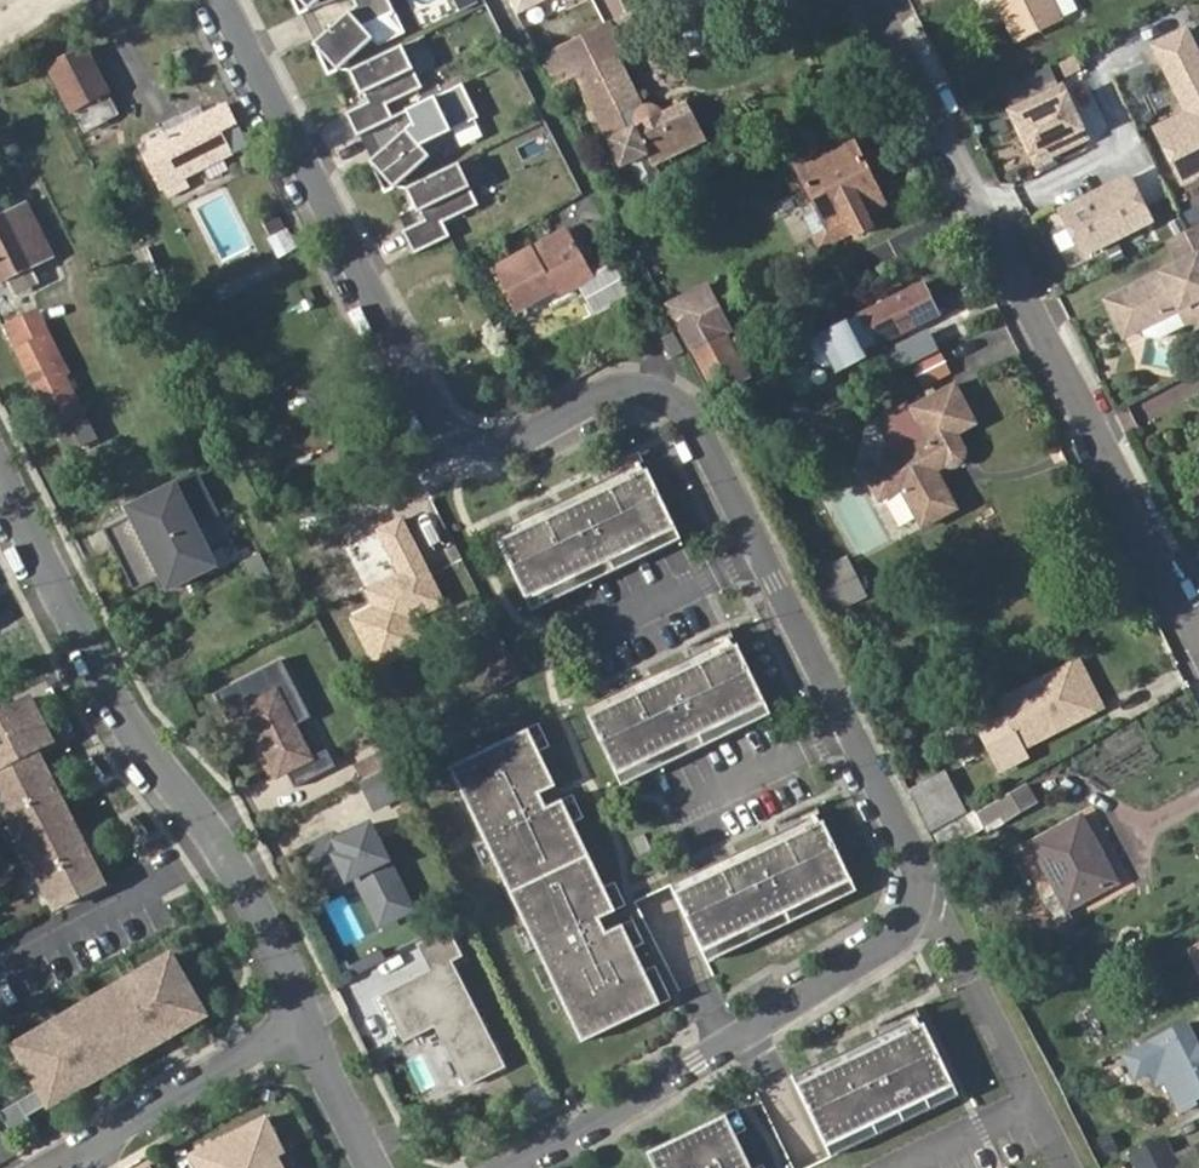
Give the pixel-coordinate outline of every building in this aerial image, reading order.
[(305,9),(315,0),(297,0),(305,9)] [(386,0),(351,0),(353,4),(311,43),(334,69),(370,37),(360,27),(392,11),(386,0)] [(520,28),(566,5),(564,0),(506,0),(520,28)] [(1057,20),(1047,0),(995,0),(1016,40),(1057,20)] [(1057,20),(1073,13),(1066,0),(1047,0),(1057,20)] [(650,10),(646,2),(617,16),(621,25),(650,10)] [(621,25),(617,16),(613,19),(537,56),(553,88),(574,76),(620,167),(629,163),(640,183),(649,187),(665,178),(667,170),(662,161),(712,136),(693,98),(667,110),(663,105),(658,103),(648,103),(623,52),(632,47),(621,25)] [(1185,27),(1149,45),(1183,111),(1151,127),(1182,186),(1198,177),(1198,54),(1185,27)] [(404,42),(352,67),(353,69),(364,91),(366,90),(370,99),(349,109),(360,132),(396,115),(389,101),(425,84),(404,42)] [(48,65),(82,129),(114,114),(80,48),(48,65)] [(1063,83),(1007,110),(1035,168),(1091,140),(1063,83)] [(449,129),(433,95),(404,109),(410,122),(368,160),(391,187),(427,155),(417,144),(449,129)] [(160,189),(180,179),(241,147),(220,106),(138,150),(160,189)] [(854,195),(873,185),(851,139),(797,168),(819,210),(805,217),(821,250),(855,232),(857,236),(872,230),(863,215),(854,195)] [(465,158),(412,183),(414,185),(424,207),(426,206),(431,215),(409,225),(420,248),(456,231),(449,217),(485,200),(465,158)] [(1131,175),(1057,210),(1081,259),(1155,223),(1131,175)] [(160,189),(164,198),(185,188),(180,179),(160,189)] [(883,205),(873,185),(854,195),(863,215),(883,205)] [(50,255),(25,206),(0,218),(0,282),(50,255)] [(1104,301),(1122,337),(1138,329),(1164,316),(1159,308),(1173,301),(1178,309),(1185,324),(1194,341),(1198,338),(1198,263),(1196,257),(1198,256),(1198,223),(1166,240),(1178,264),(1104,301)] [(276,257),(295,247),(284,224),(264,234),(276,257)] [(568,230),(534,250),(539,257),(573,238),(568,230)] [(539,257),(534,250),(495,271),(515,308),(553,288),(558,296),(579,284),(594,310),(630,289),(614,261),(593,273),(573,238),(539,257)] [(881,343),(938,314),(923,283),(866,313),(866,311),(822,333),(840,372),(884,349),(881,343)] [(694,349),(724,334),(711,307),(695,316),(686,299),(672,307),(694,349)] [(1173,301),(1159,308),(1164,316),(1138,329),(1142,336),(1157,339),(1185,324),(1178,309),(1173,301)] [(916,358),(928,381),(948,370),(925,326),(884,347),(895,369),(916,358)] [(673,328),(661,334),(671,353),(683,348),(673,328)] [(735,354),(724,334),(694,349),(695,353),(704,370),(735,354)] [(21,348),(39,382),(59,372),(41,337),(21,348)] [(713,389),(745,373),(737,358),(735,354),(704,370),(713,389)] [(913,411),(882,428),(892,448),(897,446),(901,457),(865,475),(878,502),(897,492),(917,531),(949,514),(930,478),(926,470),(940,463),(943,465),(946,467),(948,468),(951,469),(957,467),(964,461),(965,458),(965,452),(956,435),(975,425),(955,387),(912,409),(913,411)] [(926,470),(930,478),(948,468),(946,467),(943,465),(940,463),(926,470)] [(643,468),(495,540),(523,598),(663,530),(667,528),(672,526),(643,468)] [(221,515),(201,475),(135,508),(139,515),(110,530),(140,591),(162,580),(167,592),(221,564),(201,524),(221,515)] [(403,517),(378,530),(400,573),(367,589),(377,609),(352,622),(375,665),(415,645),(406,628),(449,606),(403,517)] [(523,598),(528,610),(678,538),(672,526),(667,528),(663,530),(523,598)] [(846,562),(816,578),(831,610),(863,594),(846,562)] [(762,702),(734,643),(727,647),(585,715),(613,773),(754,705),(757,703),(762,702)] [(297,657),(227,689),(239,717),(260,707),(296,786),(346,763),(297,657)] [(1078,658),(1068,663),(1094,710),(1103,705),(1078,658)] [(1094,710),(1068,663),(998,700),(1024,747),(1094,710)] [(0,701),(0,781),(13,806),(16,813),(44,869),(48,876),(62,905),(110,881),(100,861),(94,849),(87,836),(68,798),(62,786),(55,773),(46,754),(30,762),(26,753),(57,737),(36,695),(4,710),(0,701)] [(613,773),(619,784),(768,713),(762,702),(757,703),(754,705),(613,773)] [(984,756),(962,720),(943,732),(965,768),(984,756)] [(546,745),(535,724),(525,728),(536,750),(546,745)] [(536,750),(525,728),(446,766),(457,788),(463,801),(474,823),(536,793),(552,785),(542,763),(536,750)] [(562,780),(551,758),(542,763),(552,785),(562,780)] [(446,766),(436,771),(447,793),(457,788),(446,766)] [(73,780),(66,768),(55,773),(62,786),(73,780)] [(358,782),(370,809),(402,795),(390,768),(358,782)] [(945,771),(908,791),(929,831),(965,811),(945,771)] [(79,793),(73,780),(62,786),(68,798),(79,793)] [(1028,787),(977,817),(984,828),(1002,818),(1007,825),(1038,807),(1028,787)] [(542,808),(536,793),(474,823),(481,837),(542,808)] [(580,817),(570,795),(560,800),(570,822),(580,817)] [(542,808),(481,837),(481,839),(492,861),(523,925),(533,946),(534,948),(596,918),(613,909),(612,909),(602,887),(570,822),(560,800),(559,799),(542,808)] [(463,801),(454,806),(464,828),(474,823),(463,801)] [(0,812),(0,822),(16,813),(13,806),(0,812)] [(849,878),(820,819),(813,823),(672,891),(700,950),(840,882),(844,880),(849,878)] [(1067,910),(1116,884),(1082,819),(1031,845),(1067,910)] [(370,826),(301,859),(318,895),(354,877),(375,920),(408,904),(370,826)] [(99,831),(87,836),(94,849),(105,843),(99,831)] [(471,843),(482,866),(492,861),(481,839),(471,843)] [(111,855),(105,843),(94,849),(100,861),(111,855)] [(44,869),(23,880),(26,887),(48,876),(44,869)] [(700,950),(705,961),(854,889),(849,878),(844,880),(840,882),(700,950)] [(611,882),(602,887),(612,909),(622,904),(611,882)] [(541,962),(602,932),(596,918),(534,948),(541,962)] [(641,942),(630,920),(620,925),(631,947),(641,942)] [(579,1041),(658,1003),(642,971),(631,947),(620,925),(619,924),(602,932),(541,962),(552,984),(579,1041)] [(523,925),(513,929),(524,951),(533,946),(523,925)] [(452,929),(418,945),(431,971),(382,995),(405,1043),(434,1028),(463,1088),(504,1068),(453,962),(465,956),(452,929)] [(1184,949),(1198,978),(1198,941),(1184,949)] [(182,963),(176,953),(143,972),(149,983),(182,963)] [(541,962),(531,967),(542,989),(552,984),(541,962)] [(60,1035),(27,1054),(46,1088),(55,1103),(88,1084),(70,1053),(83,1045),(100,1076),(165,1039),(147,1008),(160,1000),(178,1032),(211,1013),(182,963),(149,983),(143,972),(130,979),(137,990),(105,1008),(72,1027),(66,1017),(54,1024),(60,1035)] [(652,967),(642,971),(658,1003),(668,998),(652,967)] [(130,979),(98,998),(105,1008),(137,990),(130,979)] [(105,1008),(98,998),(66,1017),(72,1027),(105,1008)] [(160,1000),(147,1008),(165,1039),(178,1032),(160,1000)] [(922,1022),(795,1083),(824,1144),(951,1083),(922,1022)] [(54,1024),(20,1043),(27,1054),(60,1035),(54,1024)] [(1138,1049),(1155,1086),(1164,1082),(1181,1113),(1198,1104),(1195,1098),(1198,1096),(1198,1054),(1183,1024),(1138,1049)] [(83,1045),(70,1053),(88,1084),(100,1076),(83,1045)] [(824,1144),(830,1155),(957,1094),(951,1083),(824,1144)] [(55,1103),(46,1088),(5,1112),(18,1136),(37,1124),(32,1116),(55,1103)] [(733,1110),(724,1114),(734,1136),(744,1131),(733,1110)] [(271,1114),(200,1150),(200,1151),(209,1167),(289,1167),(281,1152),(288,1149),(271,1114)] [(645,1152),(652,1167),(750,1167),(734,1136),(724,1114),(645,1152)] [(41,1130),(22,1141),(27,1151),(47,1140),(41,1130)] [(1135,1167),(1179,1167),(1165,1141),(1131,1158),(1135,1167)] [(200,1151),(192,1155),(198,1167),(209,1167),(200,1151)] [(635,1156),(641,1167),(652,1167),(645,1152),(635,1156)]
